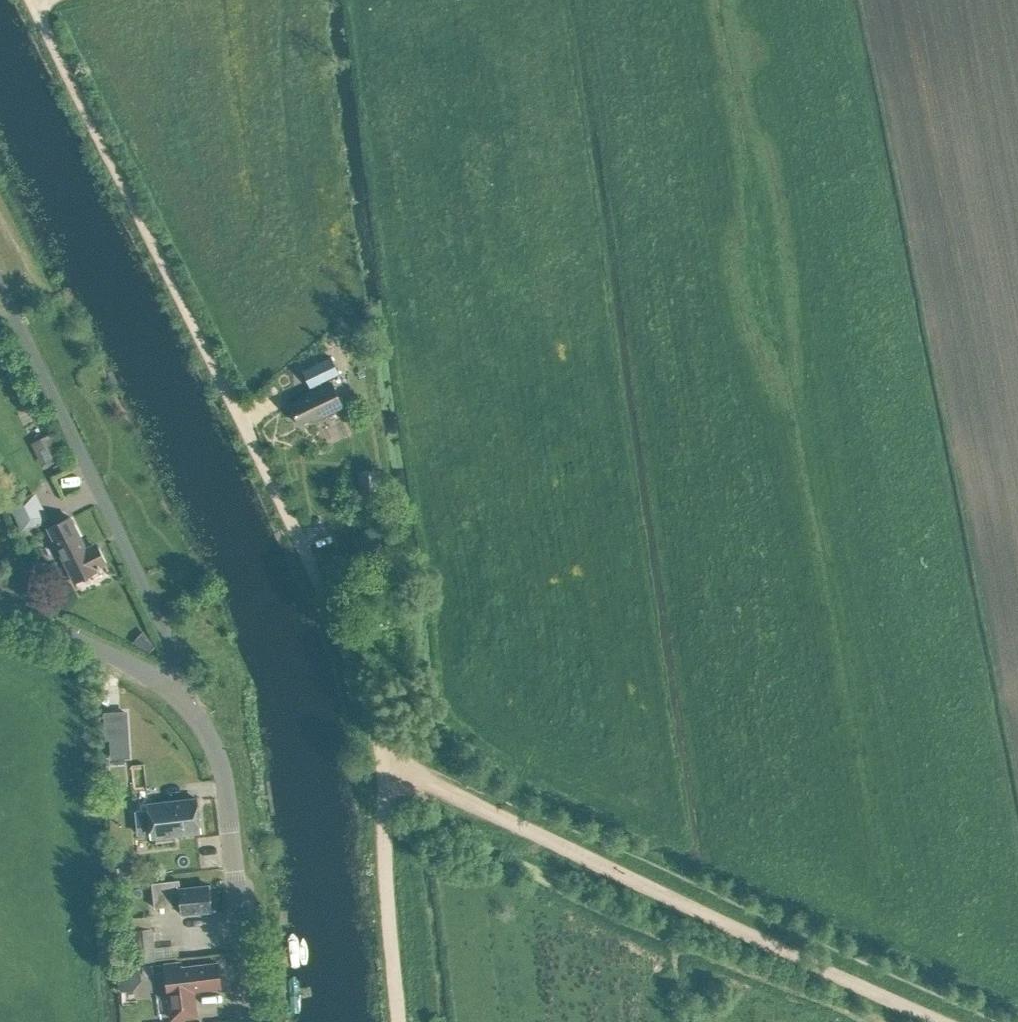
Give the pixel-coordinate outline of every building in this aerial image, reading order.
[(321,385),(320,382),(338,373),(331,356),(301,370),(309,387),(312,386),(314,389),(302,394),(303,397),(290,403),(299,424),(313,417),(314,420),(342,406),(330,381),(321,385)] [(41,464),(62,453),(51,432),(31,442),(41,464)] [(359,502),(381,501),(379,469),(358,470),(359,502)] [(31,493),(9,504),(21,529),(43,518),(31,493)] [(70,516),(47,527),(52,538),(72,578),(105,562),(95,543),(85,547),(70,516)] [(376,545),(370,532),(358,538),(364,551),(376,545)] [(127,710),(103,711),(105,739),(109,738),(110,758),(130,757),(127,710)] [(149,810),(137,811),(139,832),(151,831),(152,836),(201,830),(199,813),(197,813),(196,797),(148,803),(149,810)] [(121,874),(133,873),(131,860),(119,862),(121,874)] [(179,887),(178,879),(152,882),(155,906),(180,903),(181,913),(211,909),(208,884),(179,887)] [(153,927),(123,929),(126,962),(155,960),(153,927)] [(180,966),(180,961),(164,963),(170,1019),(198,1016),(194,989),(220,986),(217,961),(180,966)] [(140,969),(137,966),(116,968),(118,988),(121,991),(132,991),(141,980),(140,969)]
